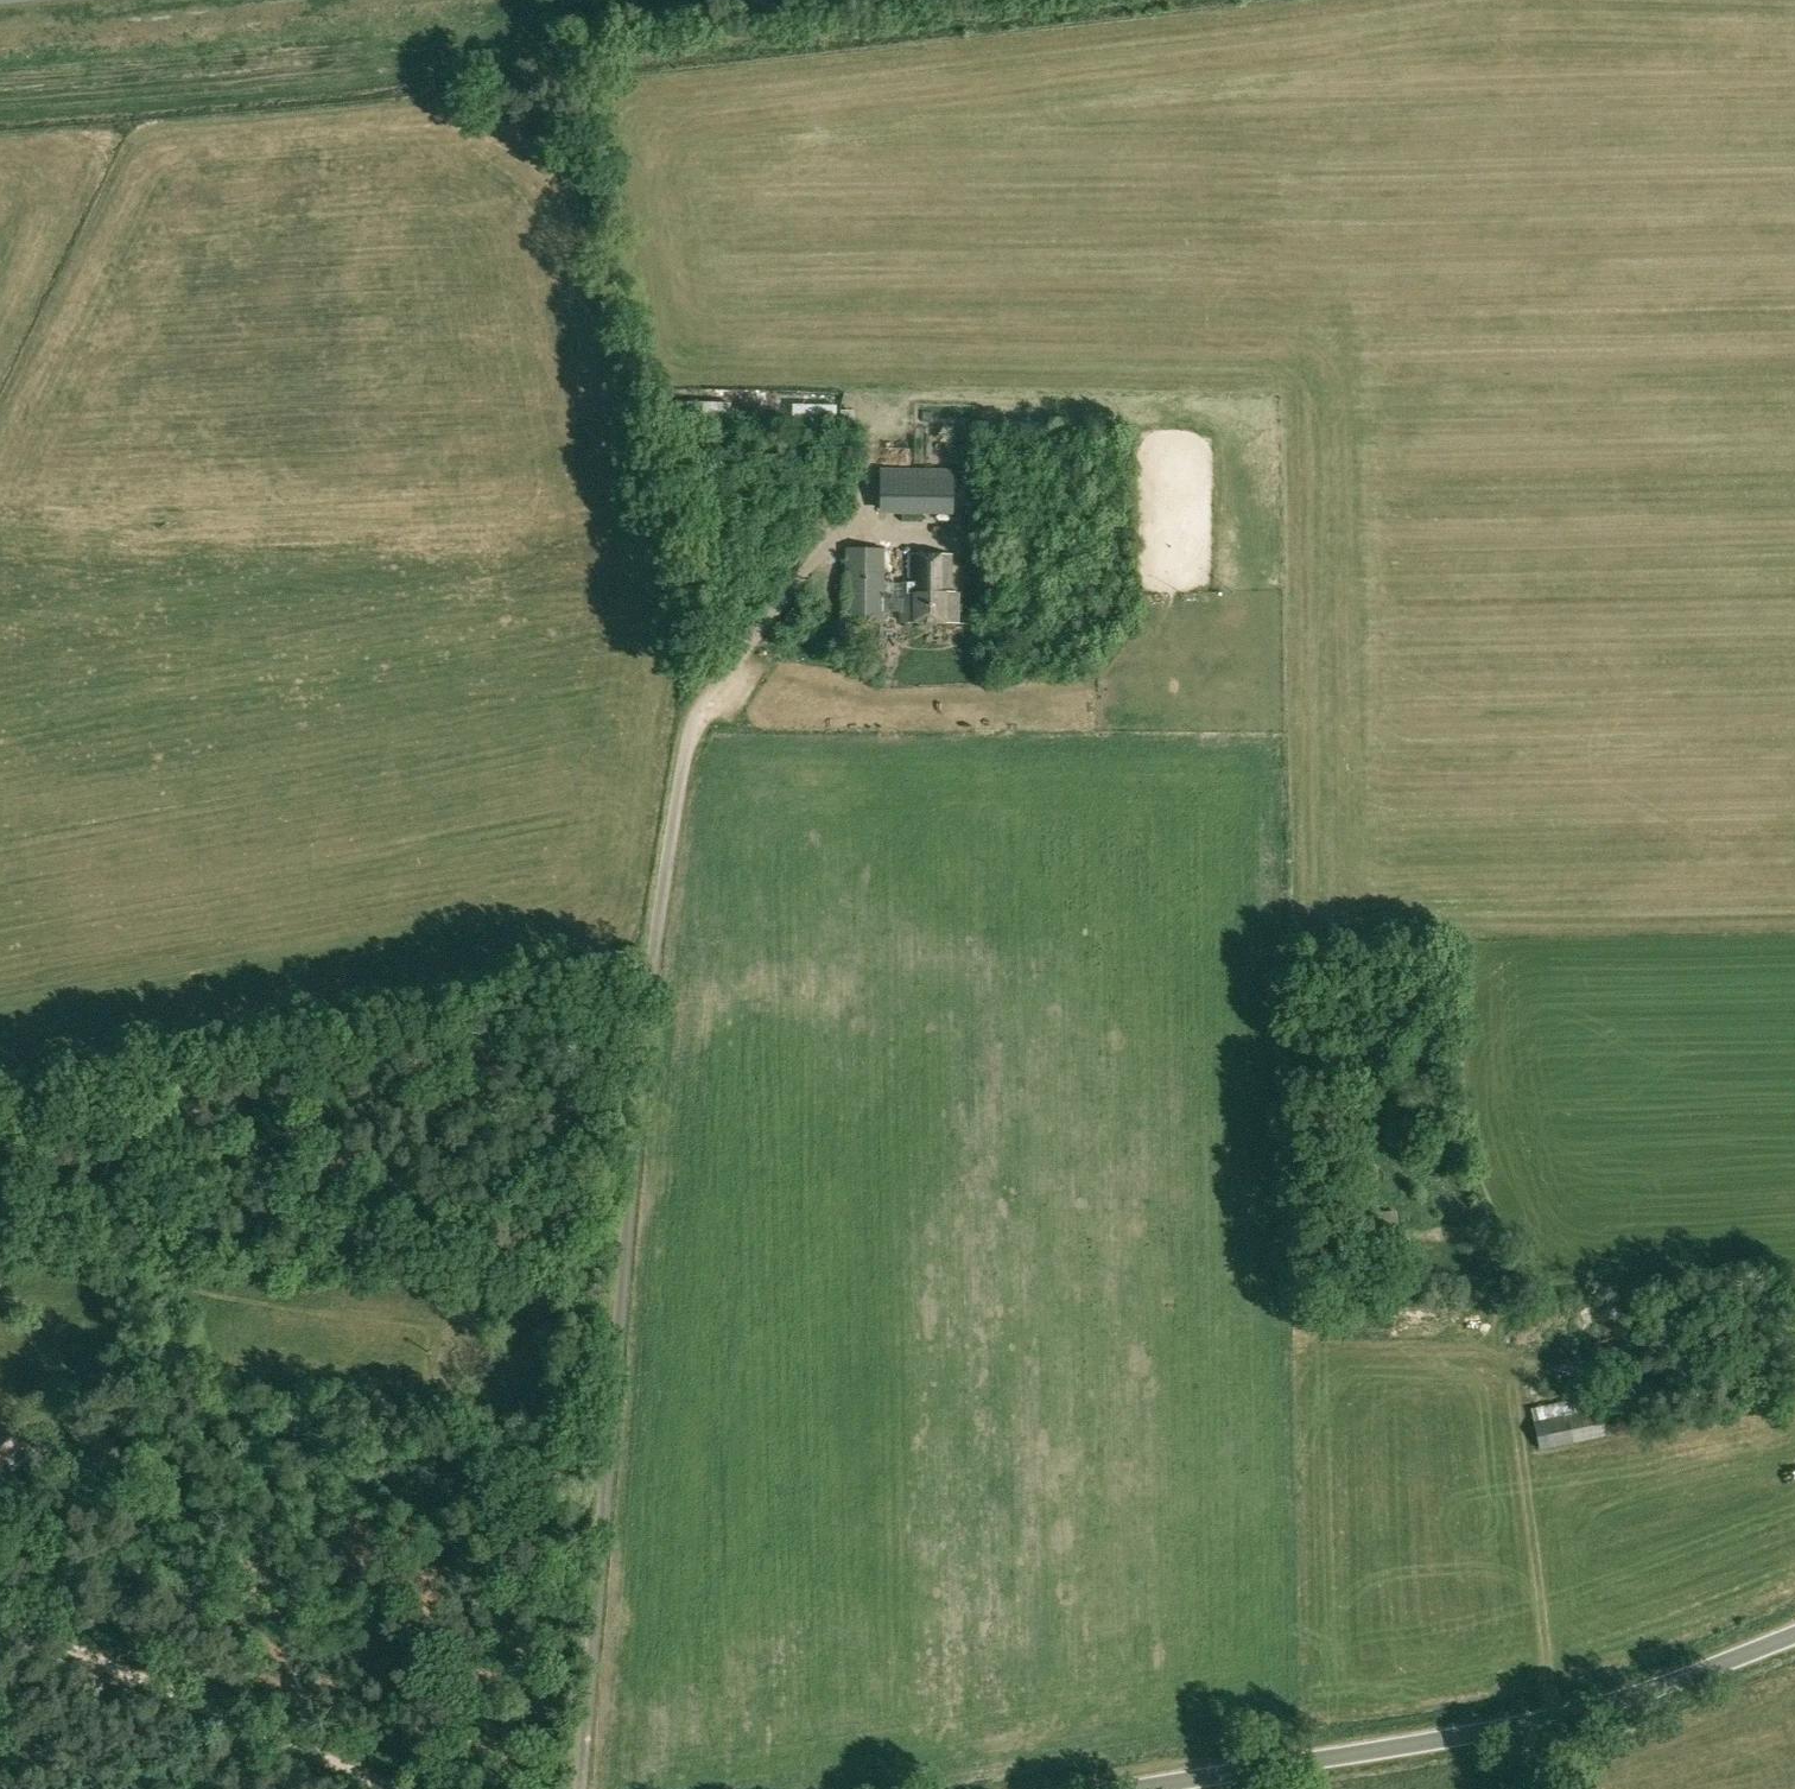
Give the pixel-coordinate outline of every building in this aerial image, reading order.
[(952,472),(880,471),(880,512),(952,513),(952,472)] [(958,623),(958,592),(951,592),(952,554),(910,554),(908,594),(902,594),(902,599),(882,598),(883,548),(847,548),(846,619),(883,620),(883,611),(902,611),(902,622),(958,623)] [(804,613),(795,607),(788,615),(796,622),(804,613)] [(1540,1451),(1607,1435),(1601,1408),(1585,1411),(1582,1398),(1531,1408),(1540,1451)] [(26,1447),(3,1421),(0,1424),(0,1469),(26,1447)]
